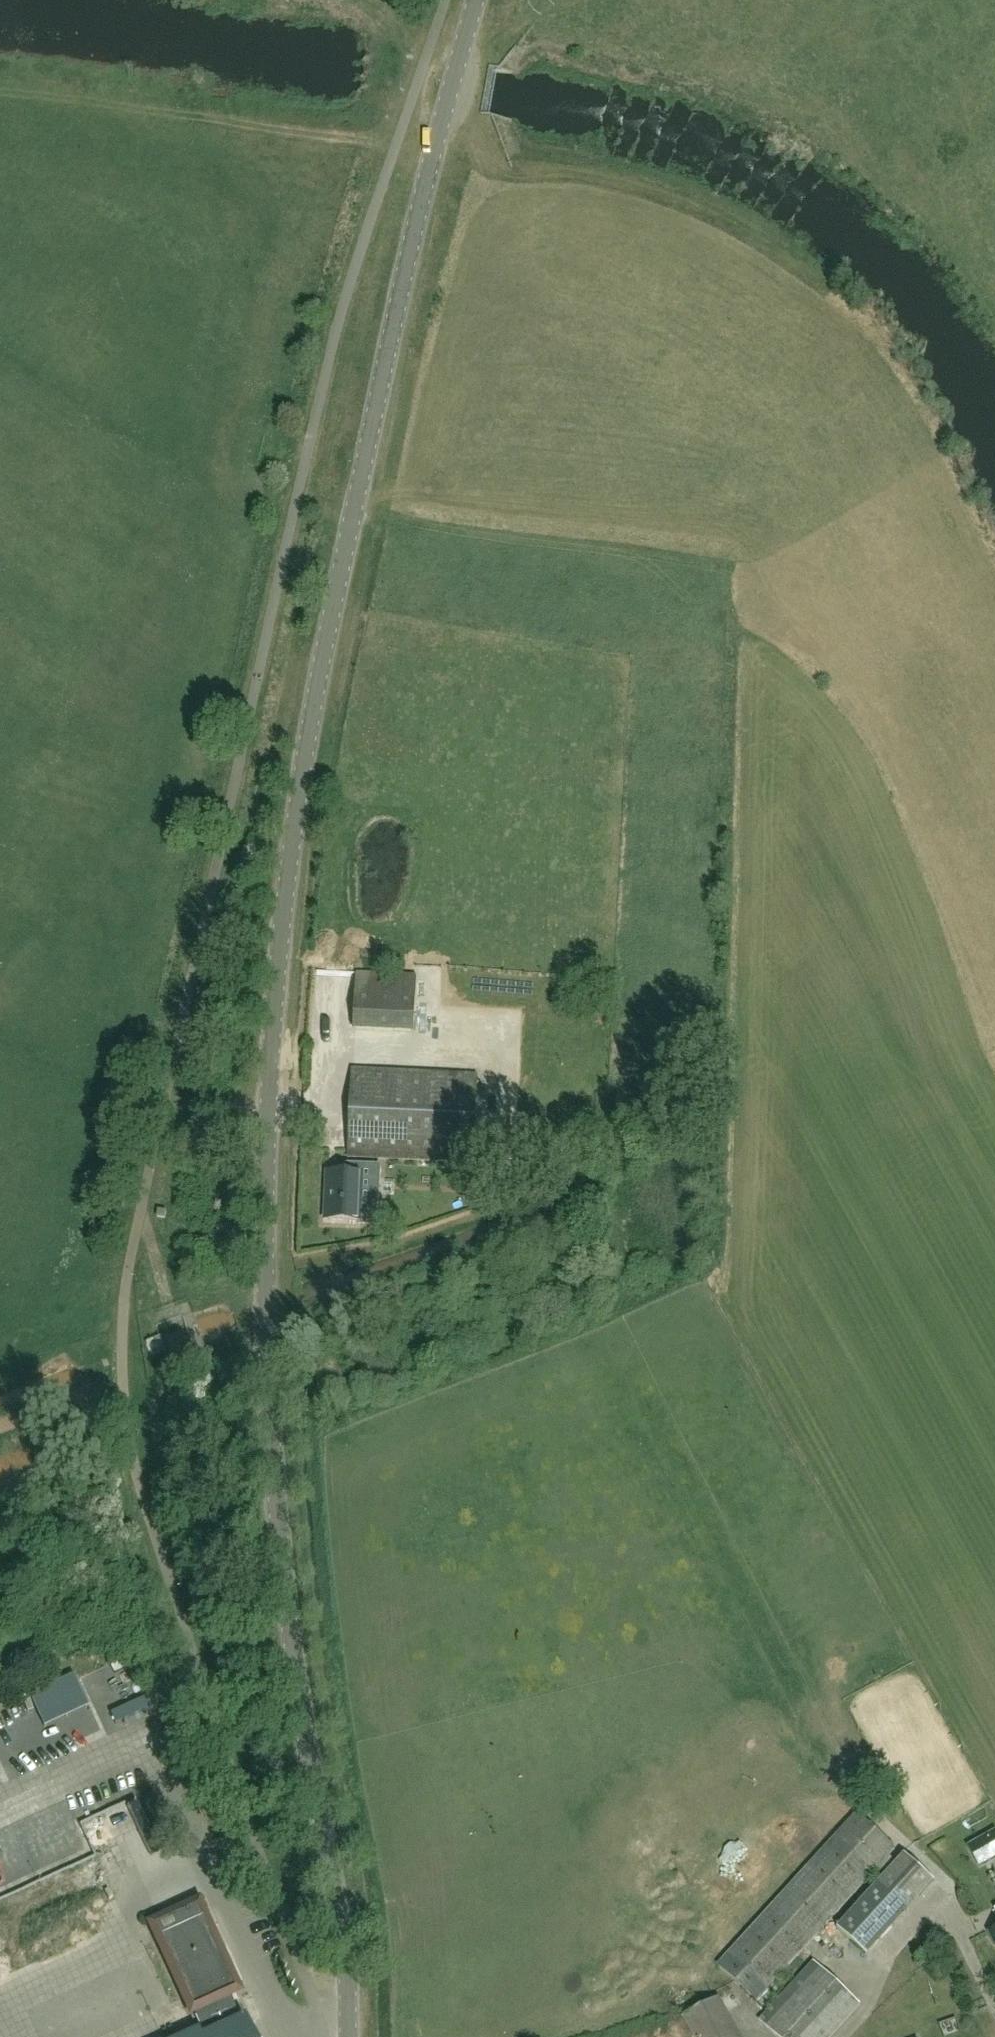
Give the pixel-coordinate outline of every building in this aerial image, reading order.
[(415,1032),(418,977),(358,974),(356,1029),(415,1032)] [(478,1076),(353,1070),(349,1158),(474,1163),(478,1076)] [(364,1174),(328,1173),(327,1189),(331,1189),(329,1221),(362,1223),(364,1174)] [(153,1351),(162,1348),(160,1342),(151,1345),(153,1351)] [(148,1697),(111,1713),(115,1724),(152,1707),(148,1697)] [(964,1881),(973,1878),(966,1861),(957,1865),(964,1881)] [(852,1935),(867,1949),(912,1901),(897,1887),(852,1935)] [(193,2009),(229,1993),(236,1989),(203,1918),(208,1916),(202,1903),(149,1927),(155,1940),(160,1938),(193,2009)] [(763,2002),(809,1950),(769,1915),(723,1967),(763,2002)] [(764,2020),(782,2036),(839,2036),(867,2007),(819,1962),(764,2020)] [(244,2017),(241,2018),(229,1993),(193,2009),(204,2035),(200,2036),(253,2036),(244,2017)] [(716,2022),(722,2019),(729,2036),(745,2036),(730,1996),(709,2004),(716,2022)]
